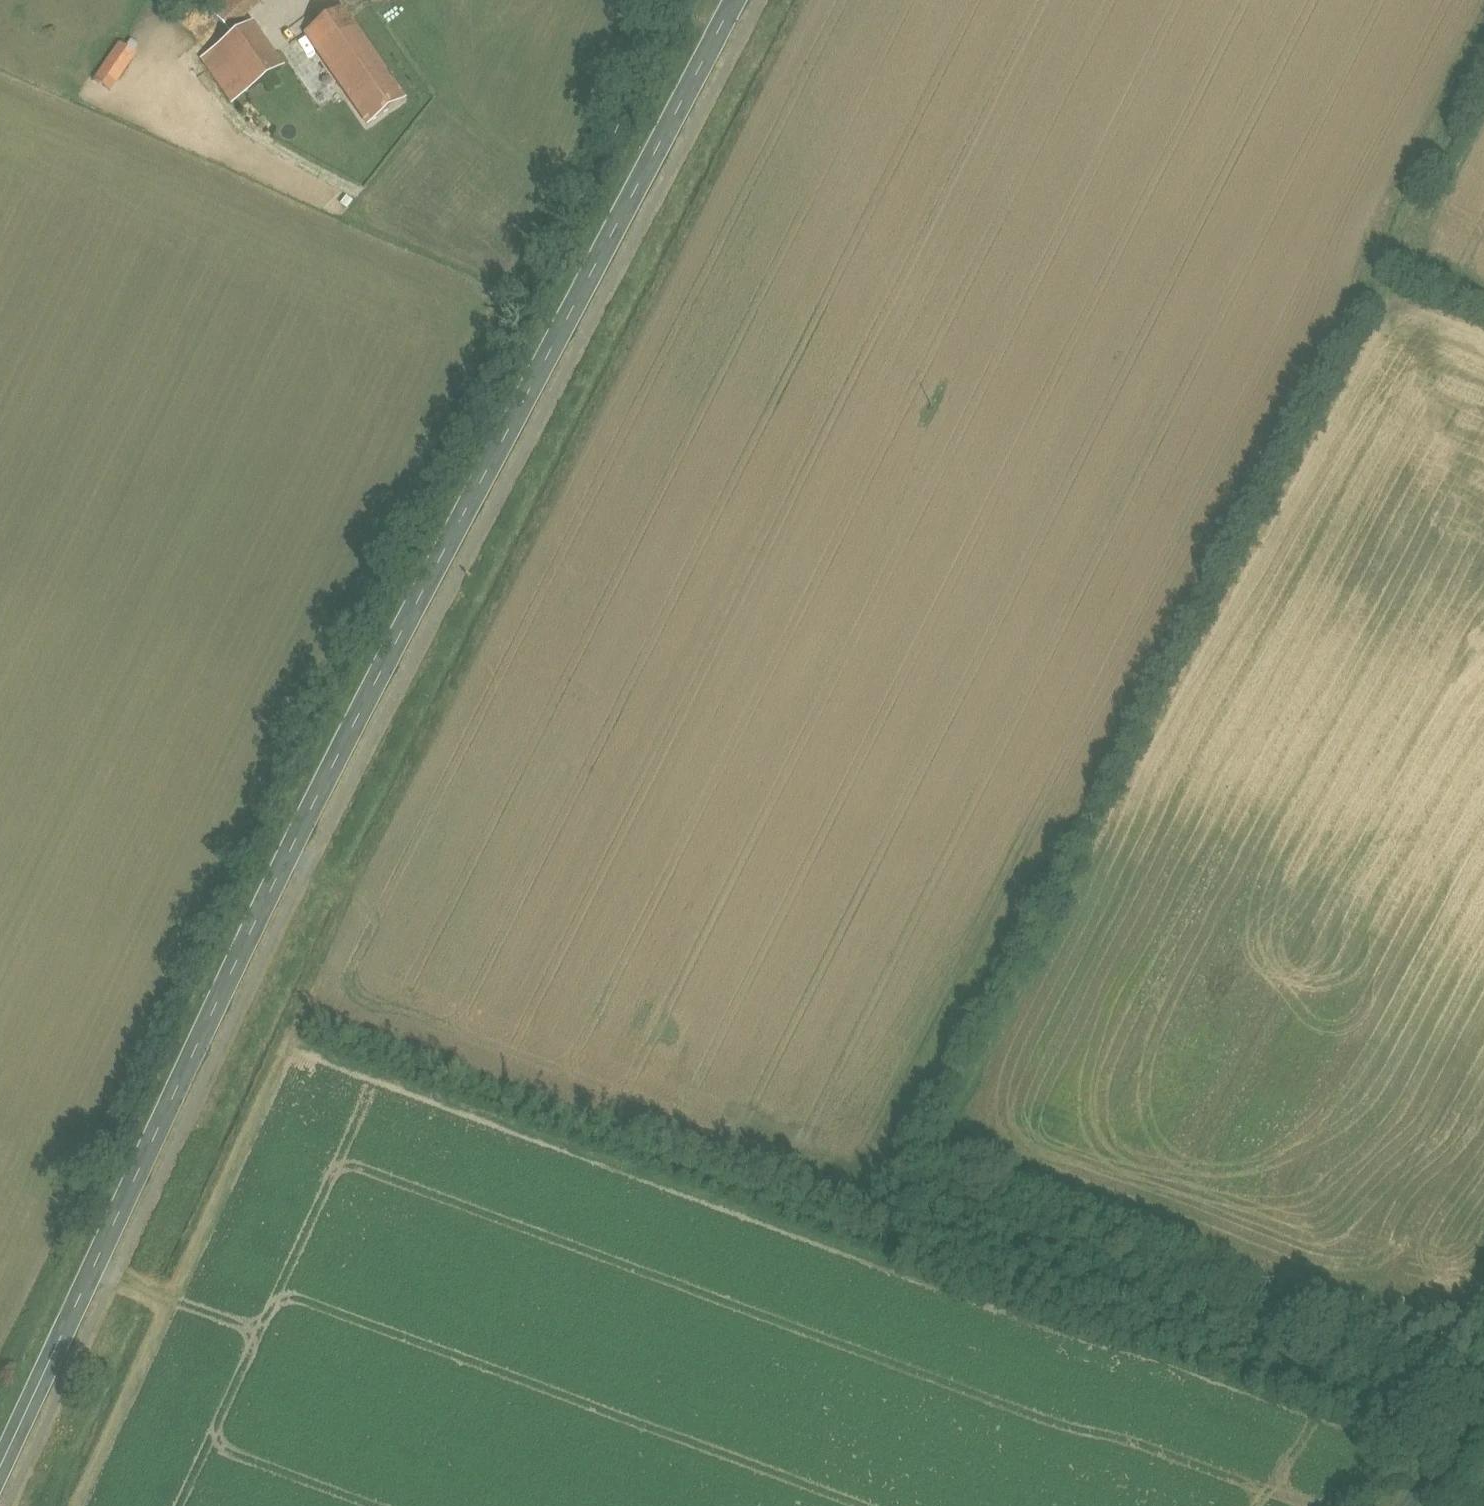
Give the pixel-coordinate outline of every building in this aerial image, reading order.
[(269,0),(216,0),(205,9),(219,21),(232,33),(269,0)] [(348,10),(307,39),(344,93),(370,130),(411,102),(348,10)] [(284,65),(257,26),(205,61),(234,104),(280,73),(286,69),(284,65)] [(143,58),(122,44),(98,80),(118,94),(143,58)]
